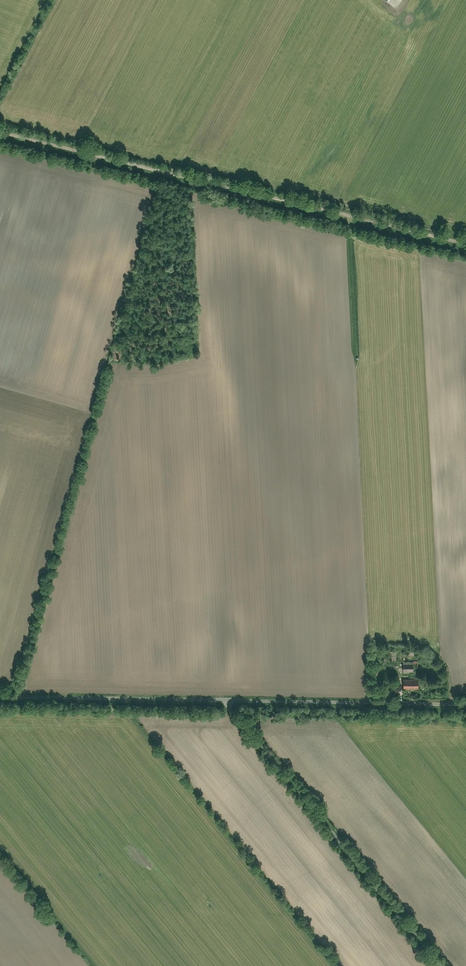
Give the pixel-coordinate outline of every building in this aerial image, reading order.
[(405,680),(405,691),(420,690),(420,679),(405,680)]
